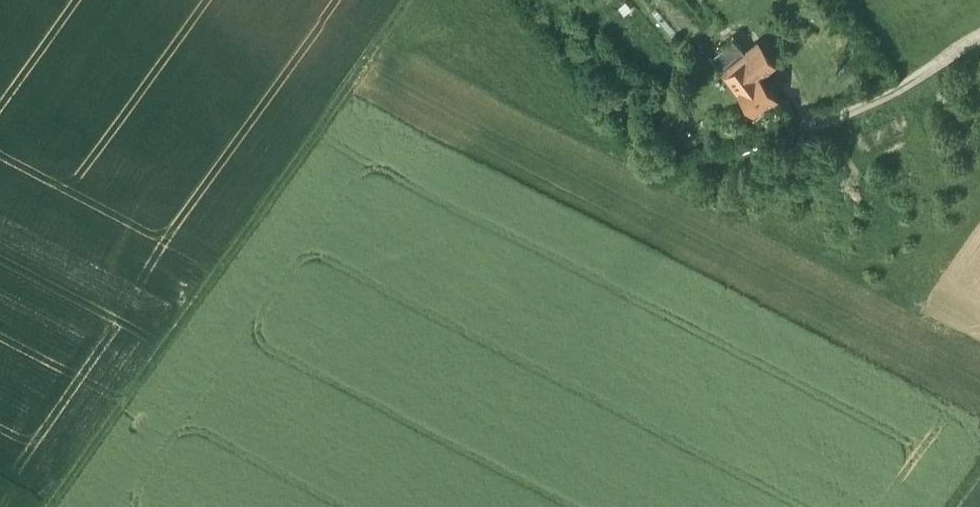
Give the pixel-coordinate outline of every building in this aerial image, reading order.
[(734,38),(712,55),(727,75),(749,58),(734,38)] [(749,58),(727,75),(739,91),(760,75),(761,75),(775,65),(762,48),(749,58)] [(760,75),(739,91),(757,115),(778,98),(761,75),(760,75)]
